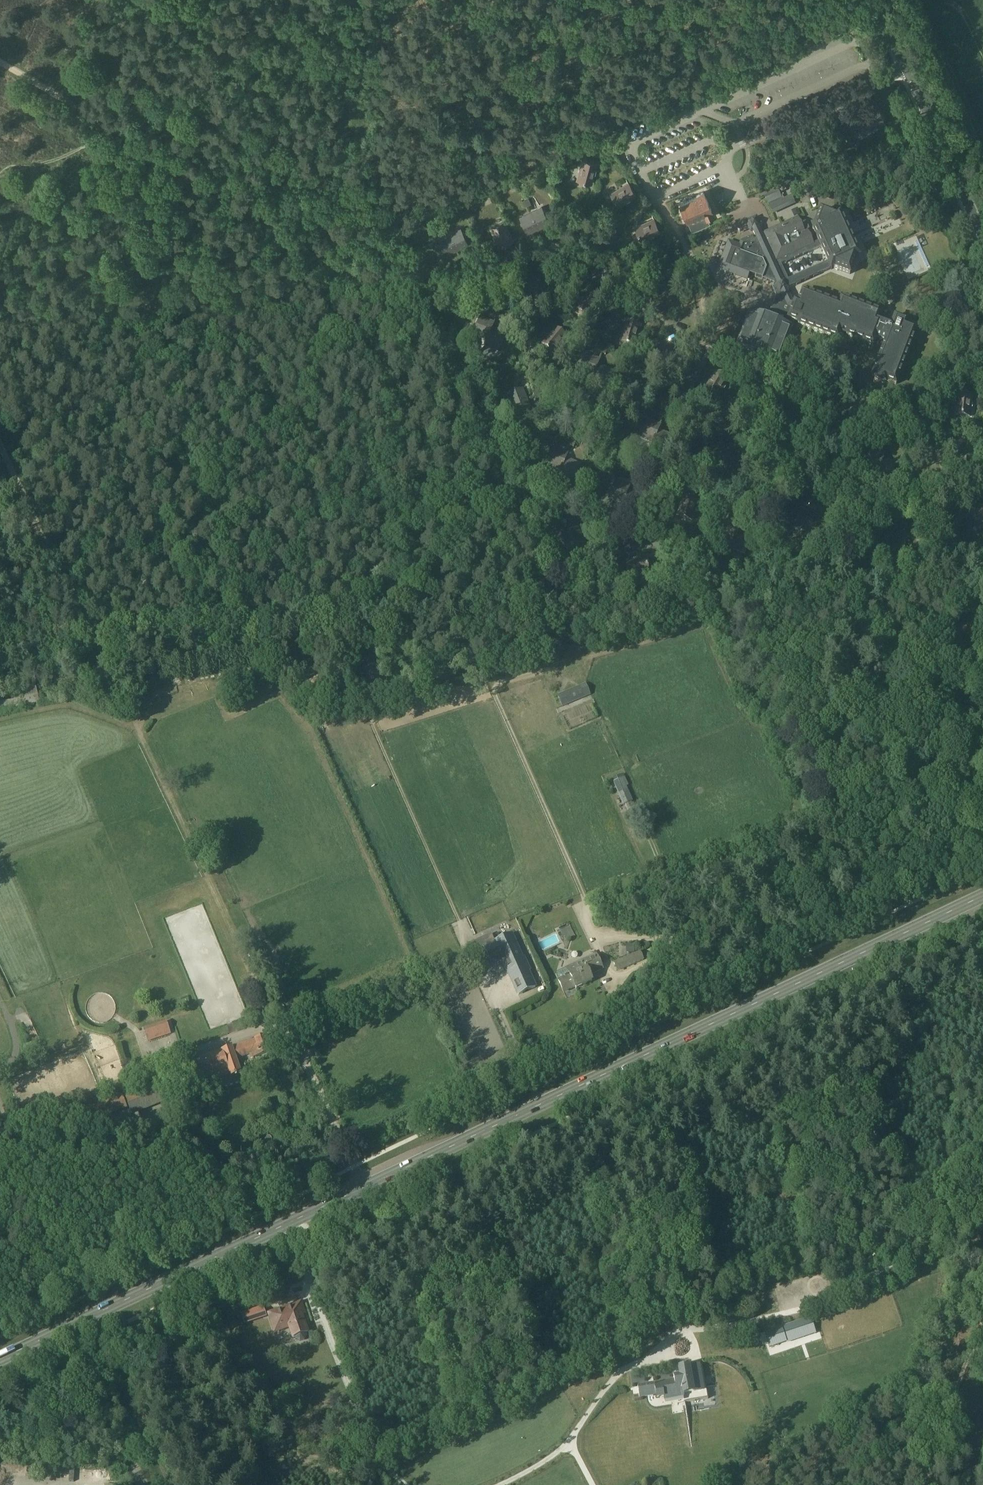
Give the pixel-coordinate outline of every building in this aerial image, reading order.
[(866,131),(885,122),(879,108),(856,118),(855,117),(849,119),(854,131),(864,126),(866,131)] [(583,160),(577,180),(591,184),(596,164),(583,160)] [(628,183),(611,194),(618,206),(636,195),(628,183)] [(772,215),(796,205),(792,195),(783,199),(779,189),(764,196),(772,215)] [(697,196),(679,204),(693,232),(711,224),(709,219),(716,216),(704,191),(696,194),(697,196)] [(531,212),(537,227),(548,222),(542,207),(531,212)] [(761,234),(759,228),(761,227),(760,225),(755,227),(750,230),(751,232),(753,231),(756,236),(748,240),(746,240),(742,243),(741,245),(738,252),(737,251),(736,251),(735,253),(734,254),(734,256),(732,260),(729,267),(728,272),(734,275),(741,277),(747,280),(749,274),(756,277),(762,279),(774,284),(772,288),(773,290),(775,295),(776,296),(773,303),(767,319),(766,319),(751,313),(744,333),(744,334),(743,336),(740,342),(739,346),(738,347),(745,349),(745,350),(750,352),(756,354),(755,355),(760,357),(760,355),(761,356),(768,358),(771,359),(778,362),(778,361),(781,353),(782,351),(782,348),(783,347),(786,339),(790,328),(787,327),(790,319),(798,323),(798,324),(838,339),(841,330),(847,332),(846,335),(873,345),(876,337),(886,341),(872,376),(876,377),(875,379),(882,382),(884,383),(886,382),(886,381),(896,385),(917,330),(907,326),(908,324),(907,323),(905,322),(905,320),(895,316),(891,327),(883,324),(884,322),(879,320),(881,314),(841,299),(839,305),(803,292),(798,303),(795,302),(794,303),(792,302),(787,290),(788,289),(787,288),(796,284),(797,285),(801,283),(800,282),(805,280),(805,282),(809,280),(809,278),(813,276),(814,278),(818,276),(817,274),(831,268),(831,270),(834,268),(840,271),(850,274),(854,264),(856,258),(859,257),(854,247),(852,244),(847,233),(844,226),(842,221),(840,216),(837,217),(821,211),(815,227),(812,228),(814,232),(818,241),(813,243),(807,229),(804,231),(798,217),(762,233),(761,234)] [(520,217),(526,232),(537,227),(531,212),(520,217)] [(745,219),(750,230),(760,225),(754,214),(745,219)] [(635,228),(641,241),(660,232),(654,219),(635,228)] [(932,231),(935,223),(926,220),(923,227),(932,231)] [(490,228),(499,247),(512,241),(503,222),(490,228)] [(450,233),(456,247),(467,242),(461,228),(450,233)] [(439,238),(445,253),(456,247),(450,233),(439,238)] [(741,245),(742,243),(730,238),(719,269),(728,272),(729,267),(732,260),(734,256),(734,254),(735,253),(736,251),(737,251),(738,252),(741,245)] [(522,271),(530,283),(541,276),(546,273),(538,260),(522,271)] [(525,286),(532,298),(549,288),(541,276),(530,283),(525,286)] [(589,293),(576,308),(587,318),(600,302),(589,293)] [(480,318),(473,336),(486,341),(487,341),(491,329),(494,323),(480,318)] [(627,322),(621,342),(635,346),(641,326),(627,322)] [(543,344),(554,354),(567,338),(556,328),(543,344)] [(505,334),(491,329),(487,341),(486,341),(484,346),(498,352),(505,334)] [(659,347),(650,366),(663,372),(672,353),(659,347)] [(586,355),(579,373),(592,378),(597,366),(597,365),(599,360),(586,355)] [(597,365),(597,366),(592,378),(590,383),(604,389),(611,370),(597,365)] [(716,372),(705,390),(718,397),(728,379),(716,372)] [(506,396),(511,407),(527,400),(523,389),(506,396)] [(958,395),(955,415),(969,417),(972,396),(958,395)] [(527,400),(511,407),(515,418),(532,411),(527,400)] [(774,417),(781,427),(795,417),(788,407),(774,417)] [(795,417),(781,427),(788,437),(803,427),(795,417)] [(640,438),(653,443),(658,431),(660,425),(646,420),(640,438)] [(671,436),(658,431),(653,443),(651,448),(665,454),(671,436)] [(547,466),(560,471),(565,459),(568,454),(554,448),(547,466)] [(864,466),(878,471),(883,459),(885,453),(871,448),(864,466)] [(714,462),(721,473),(737,460),(729,451),(724,454),(714,462)] [(579,464),(565,459),(560,471),(558,477),(572,482),(579,464)] [(616,481),(609,499),(622,504),(623,504),(627,492),(628,492),(630,486),(616,481)] [(628,492),(627,492),(623,504),(622,504),(620,509),(634,515),(641,497),(628,492)] [(684,496),(677,516),(691,521),(698,501),(684,496)] [(971,521),(982,517),(982,505),(968,511),(971,521)] [(578,527),(561,536),(567,547),(583,538),(578,527)] [(583,538),(567,547),(573,558),(589,550),(583,538)] [(626,561),(627,575),(648,574),(647,559),(626,561)] [(370,657),(360,661),(367,677),(377,673),(370,657)] [(35,683),(0,691),(0,711),(40,703),(35,683)] [(623,805),(633,801),(623,778),(613,782),(623,805)] [(522,957),(512,934),(491,943),(488,935),(467,945),(471,954),(490,944),(498,962),(503,960),(519,995),(536,987),(528,971),(531,970),(525,956),(522,957)] [(253,964),(265,959),(261,950),(250,955),(253,964)] [(640,951),(630,955),(613,962),(617,971),(644,960),(640,951)] [(557,980),(563,993),(575,988),(576,989),(593,981),(590,975),(603,969),(596,955),(575,964),(578,971),(569,975),(569,974),(557,980)] [(148,1042),(171,1035),(165,1020),(143,1028),(148,1042)] [(207,1101),(229,1094),(227,1087),(243,1081),(241,1073),(236,1059),(259,1051),(260,1055),(271,1052),(266,1037),(222,1051),(182,1064),(192,1092),(203,1089),(207,1101)] [(166,1078),(124,1094),(132,1115),(174,1099),(166,1078)] [(121,1095),(83,1111),(89,1123),(94,1121),(94,1120),(125,1107),(122,1100),(123,1099),(121,1095)] [(690,1293),(682,1290),(678,1300),(686,1304),(690,1293)] [(301,1302),(286,1307),(268,1313),(274,1334),(290,1330),(293,1339),(295,1338),(296,1340),(301,1343),(305,1341),(308,1336),(307,1334),(309,1333),(302,1315),(305,1314),(301,1302)] [(267,1317),(264,1307),(245,1314),(248,1323),(267,1317)] [(813,1325),(796,1331),(798,1339),(816,1334),(813,1325)] [(767,1344),(764,1333),(758,1335),(762,1346),(767,1344)] [(638,1386),(639,1397),(657,1395),(657,1398),(665,1397),(665,1400),(683,1398),(683,1395),(703,1392),(699,1364),(679,1367),(679,1368),(680,1376),(674,1377),(674,1381),(638,1386)]
